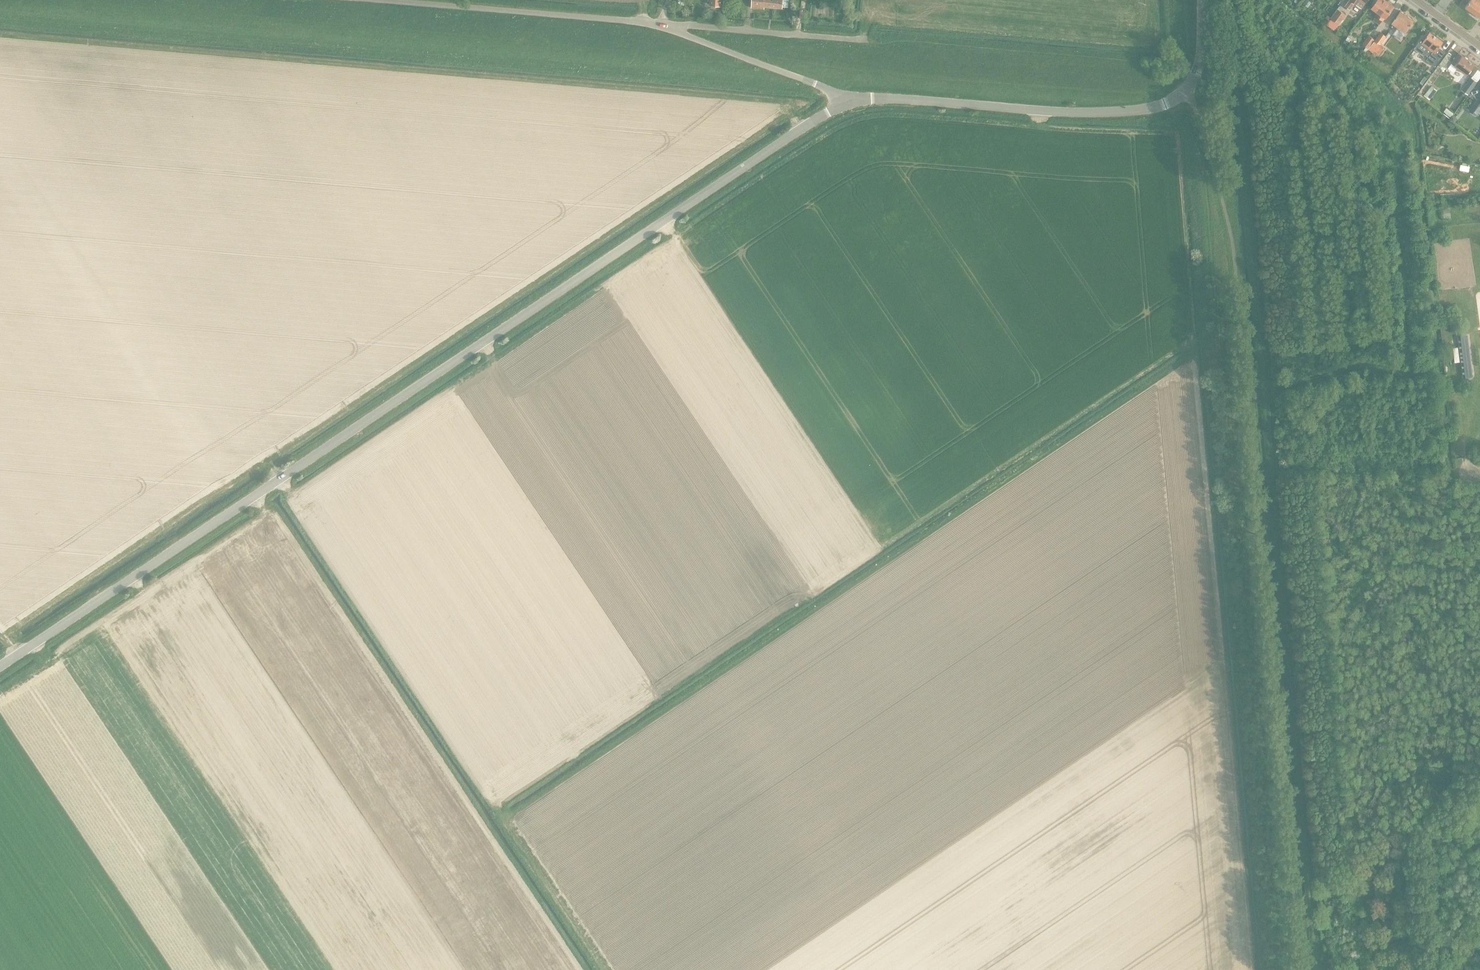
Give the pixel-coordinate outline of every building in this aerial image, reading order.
[(1345,6),(1349,10),(1354,3),(1355,3),(1362,8),(1365,3),(1367,0),(1350,0),(1345,6)] [(1382,20),(1385,17),(1385,18),(1394,6),(1386,0),(1377,0),(1371,8),(1378,12),(1375,15),(1382,20)] [(1465,7),(1478,17),(1479,15),(1479,0),(1470,0),(1465,7)] [(1331,18),(1339,24),(1346,14),(1338,9),(1331,18)] [(1398,27),(1393,34),(1400,39),(1405,32),(1414,20),(1400,10),(1391,22),(1398,27)] [(1415,47),(1415,49),(1422,54),(1424,54),(1428,57),(1426,60),(1434,66),(1445,51),(1439,47),(1443,41),(1429,31),(1424,39),(1422,37),(1415,47)] [(1380,44),(1386,36),(1381,32),(1368,49),(1373,52),(1374,50),(1379,54),(1384,47),(1380,44)] [(1362,44),(1368,48),(1375,39),(1369,35),(1362,44)] [(1459,53),(1451,63),(1467,74),(1468,73),(1472,76),(1473,75),(1478,68),(1474,65),(1474,64),(1459,53)] [(1471,77),(1462,89),(1468,94),(1477,81),(1471,77)] [(1424,95),(1430,99),(1435,93),(1429,88),(1424,95)] [(1475,114),(1479,108),(1479,100),(1478,99),(1477,99),(1474,97),(1467,107),(1470,110),(1475,114)] [(1447,106),(1444,111),(1452,116),(1455,112),(1447,106)] [(1458,324),(1450,325),(1451,334),(1459,333),(1458,324)] [(1458,336),(1459,343),(1463,375),(1463,377),(1472,376),(1472,373),(1468,342),(1467,335),(1458,336)]
